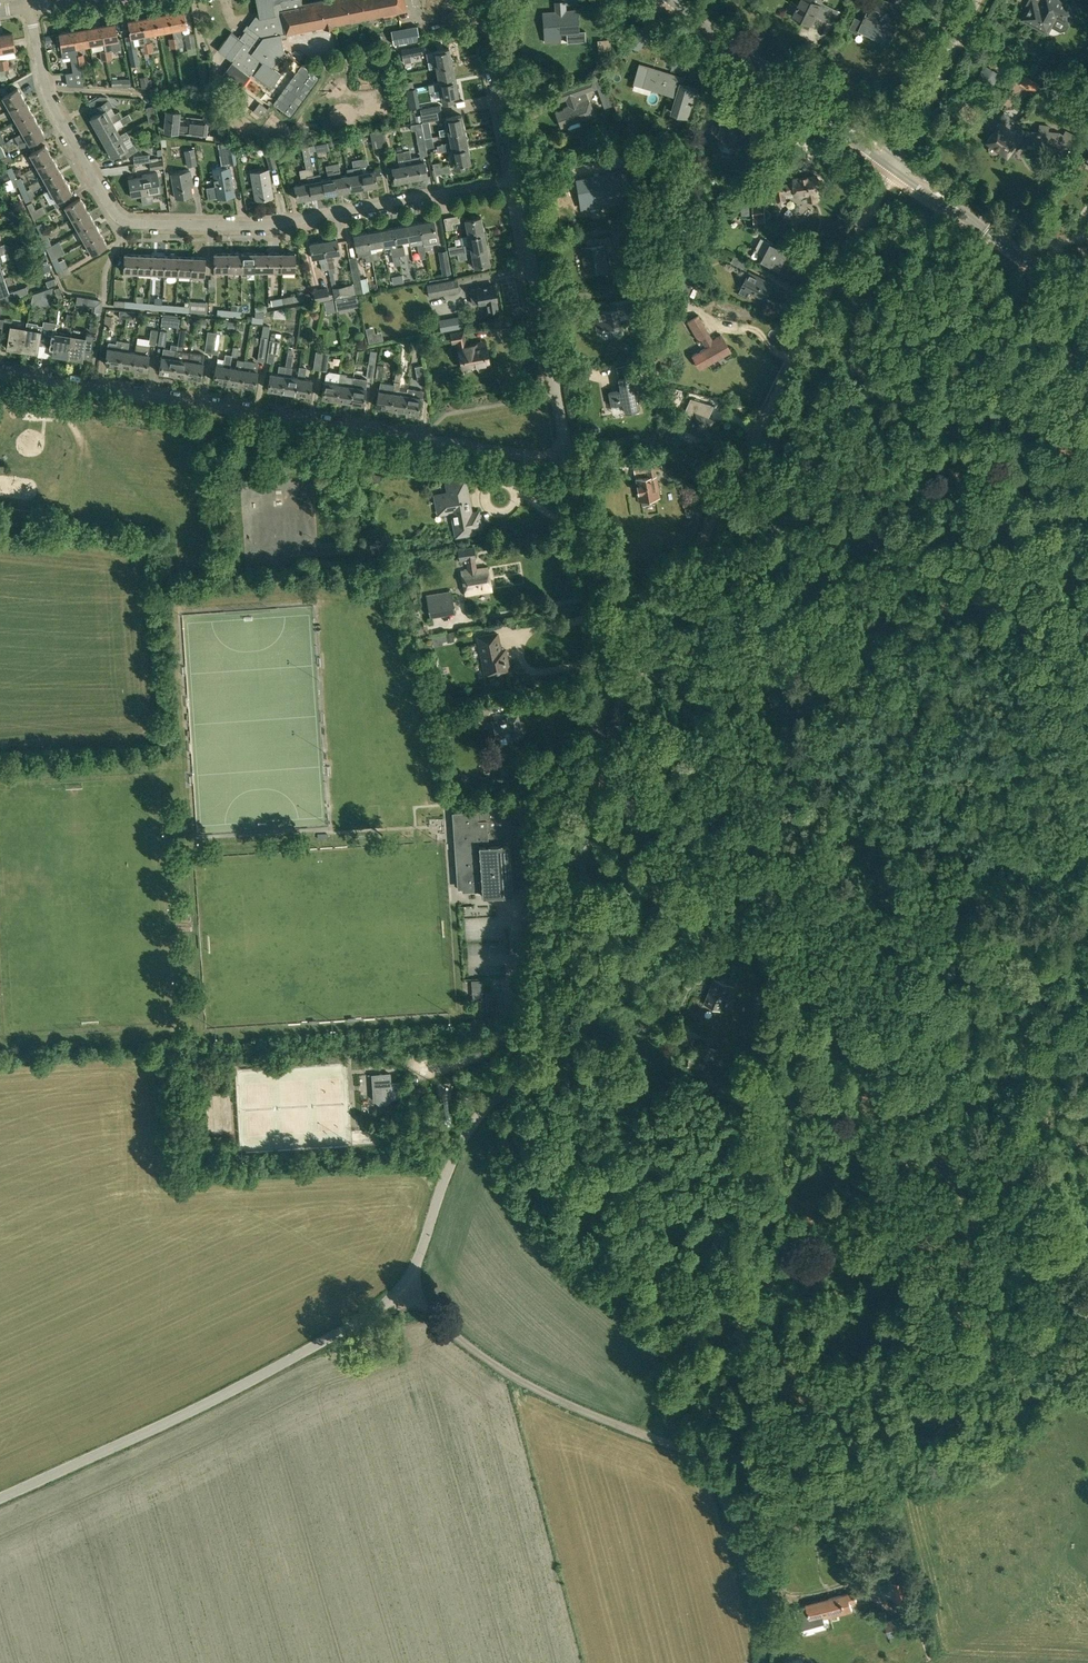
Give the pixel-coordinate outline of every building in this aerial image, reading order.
[(302,3),(301,0),(256,0),(259,16),(251,27),(254,28),(250,33),(245,30),(240,37),(231,31),(218,49),(233,60),(222,75),(240,88),(251,73),(271,87),(281,74),(272,67),(284,51),(281,37),(287,36),(286,32),(324,25),(325,28),(333,27),(332,23),(406,9),(404,0),(320,0),(302,3)] [(811,25),(816,15),(832,23),(839,10),(823,2),(824,0),(800,0),(798,4),(792,1),(791,4),(796,7),(792,15),(811,25)] [(889,43),(897,26),(885,21),(889,13),(892,14),(897,3),(890,0),(879,0),(873,13),(879,16),(877,21),(865,15),(863,20),(859,29),(859,30),(889,43)] [(1048,32),(1057,16),(1069,23),(1073,15),(1075,15),(1078,9),(1074,7),(1073,8),(1059,0),(1042,0),(1040,4),(1033,1),(1023,19),(1048,32)] [(567,32),(568,42),(586,40),(585,30),(579,31),(577,12),(566,13),(565,1),(555,2),(556,14),(543,15),(545,36),(545,41),(561,41),(560,33),(567,32)] [(174,37),(176,47),(184,45),(180,27),(186,26),(183,11),(169,13),(172,29),(174,37)] [(156,16),(159,31),(172,29),(169,13),(156,16)] [(142,18),(145,34),(159,31),(156,16),(142,18)] [(144,53),(145,58),(150,57),(149,52),(147,42),(145,34),(142,18),(128,21),(131,36),(138,35),(140,44),(141,44),(143,53),(144,53)] [(101,26),(104,41),(105,50),(111,49),(112,50),(121,48),(119,37),(118,38),(115,23),(101,26)] [(87,28),(90,44),(104,41),(101,26),(87,28)] [(391,32),(393,46),(419,40),(417,27),(391,32)] [(74,31),(77,46),(90,44),(87,28),(74,31)] [(77,46),(74,31),(60,33),(63,49),(70,47),(74,72),(65,74),(67,85),(83,86),(80,64),(78,55),(77,46)] [(1,51),(15,49),(12,33),(0,35),(0,44),(1,51)] [(184,35),(187,48),(197,46),(194,33),(184,35)] [(401,50),(402,56),(410,55),(421,53),(420,46),(401,50)] [(433,51),(436,66),(452,63),(449,48),(433,51)] [(131,66),(139,64),(136,49),(128,50),(131,66)] [(672,69),(679,71),(683,60),(675,57),(672,69)] [(436,66),(439,82),(455,79),(452,63),(436,66)] [(318,76),(302,64),(273,103),(290,115),(318,76)] [(680,81),(682,76),(648,65),(642,85),(676,95),(671,112),(686,117),(696,86),(680,81)] [(1020,83),(1035,91),(1040,83),(1025,75),(1020,83)] [(140,78),(141,85),(149,84),(147,76),(140,78)] [(568,124),(570,129),(581,125),(579,120),(594,115),(588,98),(586,92),(598,88),(596,84),(593,77),(572,85),(556,91),(560,101),(565,99),(567,105),(564,107),(564,108),(556,112),(561,127),(568,124)] [(439,82),(443,104),(454,102),(453,96),(458,95),(455,79),(439,82)] [(26,86),(30,93),(39,88),(35,80),(26,86)] [(155,83),(156,90),(163,89),(162,82),(155,83)] [(3,97),(9,109),(25,100),(18,88),(3,97)] [(90,117),(98,131),(113,122),(119,118),(122,117),(118,111),(109,116),(106,109),(112,105),(109,99),(107,96),(100,96),(89,102),(92,109),(95,108),(98,113),(90,117)] [(599,113),(609,109),(604,96),(594,100),(599,113)] [(9,109),(16,120),(31,111),(25,100),(9,109)] [(253,111),(262,117),(268,108),(260,102),(253,111)] [(420,108),(421,114),(442,110),(441,104),(420,108)] [(146,107),(148,118),(156,113),(154,105),(146,107)] [(178,131),(207,134),(208,123),(179,120),(180,111),(167,110),(165,129),(178,131)] [(421,114),(423,122),(442,118),(441,112),(442,111),(442,110),(421,114)] [(16,120),(22,132),(38,123),(31,111),(16,120)] [(1054,152),(1065,158),(1073,142),(1077,135),(1066,130),(1064,133),(1060,131),(1048,130),(1049,127),(1049,124),(1039,123),(1038,133),(1024,132),(1009,121),(1009,116),(1004,112),(1000,118),(1001,124),(993,134),(992,133),(987,141),(991,144),(989,146),(989,151),(993,154),(999,154),(1001,151),(1007,156),(1009,154),(1011,155),(1013,155),(1020,145),(1027,146),(1027,143),(1047,145),(1055,146),(1054,152)] [(122,117),(119,118),(123,124),(131,119),(128,113),(122,117)] [(448,133),(465,130),(462,114),(445,117),(448,133)] [(723,139),(721,146),(723,149),(730,151),(733,149),(734,146),(746,150),(750,138),(745,137),(749,123),(729,117),(727,125),(721,124),(717,138),(723,139)] [(98,131),(105,143),(120,134),(117,128),(113,122),(98,131)] [(22,132),(29,143),(44,135),(38,123),(22,132)] [(212,126),(215,141),(223,140),(220,125),(212,126)] [(377,130),(380,146),(386,145),(385,139),(386,139),(385,133),(384,134),(383,129),(377,130)] [(579,139),(590,135),(588,129),(576,132),(579,139)] [(370,132),(373,148),(380,146),(377,130),(370,132)] [(438,152),(451,149),(468,145),(465,130),(448,133),(450,141),(444,143),(445,143),(437,145),(438,148),(438,152)] [(120,152),(123,157),(137,149),(126,131),(120,134),(105,143),(113,156),(120,152)] [(417,136),(419,151),(426,149),(424,135),(417,136)] [(753,150),(762,161),(775,150),(765,139),(753,150)] [(361,148),(360,141),(352,142),(353,149),(361,148)] [(23,154),(28,151),(24,144),(19,147),(23,154)] [(30,154),(36,166),(52,157),(45,145),(30,154)] [(227,147),(230,165),(238,163),(239,163),(237,154),(235,145),(227,147)] [(237,154),(248,152),(247,146),(235,145),(237,154)] [(309,182),(312,197),(325,194),(322,179),(321,174),(314,175),(309,145),(302,146),(306,168),(308,176),(309,182)] [(455,164),(456,171),(466,169),(465,163),(471,161),(468,145),(451,149),(454,165),(455,164)] [(184,150),(187,166),(198,164),(195,148),(184,150)] [(397,152),(398,160),(405,159),(404,151),(402,151),(398,152),(397,152)] [(612,157),(614,166),(634,163),(634,162),(653,159),(652,151),(633,154),(632,153),(612,157)] [(266,155),(270,169),(277,167),(273,152),(266,155)] [(133,156),(134,163),(150,161),(149,153),(133,156)] [(418,156),(411,158),(405,159),(406,163),(409,179),(427,175),(424,160),(419,161),(418,156)] [(36,166),(43,177),(59,168),(52,157),(36,166)] [(149,162),(150,169),(164,167),(163,160),(149,162)] [(332,164),(338,192),(351,189),(348,174),(341,176),(339,162),(332,164)] [(433,163),(435,174),(450,172),(449,165),(441,166),(441,162),(433,163)] [(394,175),(395,181),(409,179),(406,163),(387,167),(388,176),(394,175)] [(322,179),(325,194),(338,192),(332,164),(326,165),(328,178),(322,179)] [(6,168),(11,179),(16,177),(12,166),(6,168)] [(213,169),(218,199),(236,196),(231,166),(213,169)] [(354,168),(354,167),(347,169),(348,174),(351,189),(364,187),(362,172),(361,167),(354,168)] [(43,177),(50,189),(65,180),(59,168),(43,177)] [(307,176),(308,176),(306,168),(299,170),(301,178),(307,176)] [(362,172),(364,187),(378,184),(376,178),(381,178),(379,168),(362,172)] [(252,172),(257,200),(274,197),(269,169),(252,172)] [(172,174),(177,198),(193,195),(191,183),(193,182),(191,170),(172,174)] [(602,199),(603,204),(625,201),(619,170),(608,172),(609,174),(577,179),(581,202),(602,199)] [(129,179),(132,197),(162,192),(158,172),(142,174),(143,176),(129,179)] [(6,173),(0,175),(0,177),(2,182),(9,179),(6,173)] [(776,185),(778,201),(786,200),(785,193),(796,192),(797,196),(808,195),(808,199),(811,201),(815,200),(817,198),(816,193),(818,193),(818,190),(820,190),(820,189),(821,188),(822,187),(822,185),(822,183),(821,181),(820,179),(818,179),(818,178),(816,179),(816,175),(794,178),(794,183),(776,185)] [(15,180),(20,190),(26,187),(21,177),(15,180)] [(2,182),(5,190),(13,187),(10,179),(9,179),(2,182)] [(53,202),(56,208),(66,202),(63,197),(72,192),(65,180),(50,189),(56,200),(53,202)] [(312,197),(309,182),(295,184),(298,199),(312,197)] [(26,189),(21,192),(26,202),(31,199),(26,189)] [(65,206),(72,218),(87,209),(81,197),(65,206)] [(596,201),(599,207),(593,209),(596,215),(605,211),(600,199),(596,201)] [(31,214),(33,219),(46,212),(43,205),(35,209),(32,201),(27,204),(31,214)] [(741,209),(741,216),(750,215),(750,202),(741,202),(741,209)] [(753,209),(754,226),(766,225),(765,208),(753,209)] [(72,218),(78,230),(94,221),(87,209),(72,218)] [(444,218),(446,230),(453,228),(452,223),(460,222),(459,215),(444,218)] [(774,220),(785,225),(787,220),(777,215),(774,220)] [(468,235),(484,232),(481,216),(465,219),(468,235)] [(434,219),(420,221),(426,250),(432,249),(431,243),(438,242),(437,234),(434,219)] [(78,230),(85,242),(101,233),(94,221),(78,230)] [(420,221),(407,224),(410,239),(409,239),(410,245),(417,243),(419,251),(420,258),(426,257),(425,250),(426,250),(420,221)] [(617,230),(630,227),(629,221),(616,224),(617,230)] [(36,225),(41,235),(46,232),(42,223),(36,225)] [(410,239),(407,224),(395,226),(398,241),(409,239),(410,239)] [(384,244),(383,244),(384,247),(391,246),(392,256),(400,255),(399,247),(398,247),(396,241),(398,241),(395,226),(381,229),(384,244)] [(368,231),(371,246),(376,245),(383,244),(384,244),(381,229),(368,231)] [(371,246),(368,231),(354,234),(358,255),(362,255),(363,257),(365,256),(366,261),(373,260),(371,246)] [(466,252),(471,251),(487,248),(484,232),(468,235),(470,243),(464,244),(464,245),(456,247),(456,246),(448,247),(449,255),(458,253),(466,252)] [(85,242),(92,254),(107,245),(101,233),(85,242)] [(42,237),(46,247),(52,245),(47,235),(42,237)] [(581,248),(585,272),(610,267),(609,260),(606,260),(603,244),(611,242),(609,235),(597,238),(598,244),(581,248)] [(329,268),(330,275),(331,275),(333,274),(332,268),(335,267),(332,253),(346,251),(344,241),(338,242),(337,237),(324,239),(329,268)] [(779,269),(789,274),(793,266),(783,261),(792,245),(779,238),(775,245),(771,243),(761,238),(755,250),(764,255),(761,260),(779,269)] [(322,270),(329,268),(324,239),(310,242),(314,263),(320,262),(322,270)] [(1,255),(11,251),(10,245),(5,244),(0,245),(0,255),(1,255)] [(47,249),(52,260),(57,258),(52,247),(47,249)] [(471,251),(474,266),(490,263),(487,248),(471,251)] [(438,250),(442,274),(451,273),(447,249),(438,250)] [(215,252),(215,270),(228,270),(228,252),(215,252)] [(228,252),(228,270),(242,270),(242,252),(228,252)] [(242,252),(242,270),(255,270),(255,252),(242,252)] [(255,252),(255,270),(268,270),(268,252),(255,252)] [(268,252),(268,270),(282,270),(282,252),(268,252)] [(282,252),(282,270),(296,270),(296,252),(282,252)] [(124,271),(138,271),(139,253),(125,253),(124,271)] [(138,271),(151,272),(152,254),(139,253),(138,271)] [(151,272),(165,273),(165,255),(152,254),(151,272)] [(165,273),(178,273),(179,255),(165,255),(165,273)] [(178,273),(191,274),(192,256),(179,255),(178,273)] [(191,274),(205,275),(205,257),(192,256),(191,274)] [(401,260),(401,268),(412,267),(412,259),(401,260)] [(54,265),(60,278),(71,273),(68,266),(63,269),(60,262),(54,265)] [(51,269),(49,263),(41,266),(43,272),(51,269)] [(353,280),(356,293),(370,291),(367,277),(361,279),(359,268),(351,270),(353,280)] [(750,291),(764,299),(772,283),(750,272),(739,292),(748,296),(750,291)] [(157,282),(157,274),(143,276),(144,284),(157,282)] [(638,275),(639,286),(646,285),(646,274),(638,275)] [(16,298),(13,290),(9,292),(4,278),(0,279),(0,303),(16,298)] [(427,284),(430,296),(457,291),(455,279),(427,284)] [(485,301),(486,310),(498,309),(496,299),(497,299),(494,284),(476,287),(476,288),(470,289),(471,295),(473,303),(485,301)] [(333,287),(335,298),(344,297),(342,286),(333,287)] [(51,300),(53,287),(33,293),(32,297),(51,300)] [(314,290),(316,301),(329,298),(327,287),(314,290)] [(283,303),(285,303),(296,301),(294,295),(284,297),(282,297),(283,303)] [(688,310),(697,311),(697,295),(688,295),(688,310)] [(138,307),(149,308),(150,302),(143,302),(144,296),(137,296),(136,301),(136,307),(138,307)] [(268,300),(268,306),(272,305),(283,303),(282,297),(271,299),(268,300)] [(338,309),(345,308),(343,297),(336,298),(338,309)] [(617,338),(621,337),(624,333),(623,329),(619,327),(619,325),(621,325),(619,313),(632,310),(630,298),(610,302),(612,309),(593,312),(597,329),(603,328),(604,329),(613,331),(613,335),(617,338)] [(189,306),(189,312),(205,314),(207,302),(190,301),(189,306)] [(255,306),(256,312),(267,310),(266,304),(255,306)] [(104,325),(111,326),(112,316),(105,315),(104,325)] [(438,320),(440,332),(465,328),(463,315),(438,320)] [(692,355),(700,368),(731,351),(721,334),(712,339),(698,315),(688,321),(698,340),(697,341),(698,343),(703,341),(706,347),(692,355)] [(161,325),(168,325),(169,316),(162,316),(161,324),(161,325)] [(1,329),(0,338),(7,339),(6,347),(21,350),(25,327),(10,324),(11,320),(0,318),(0,329),(1,329)] [(96,331),(98,319),(91,318),(89,330),(96,331)] [(293,319),(294,336),(305,336),(304,319),(293,319)] [(38,345),(44,346),(48,321),(44,320),(43,325),(38,324),(38,323),(27,321),(26,327),(25,327),(21,350),(37,352),(38,345)] [(50,354),(66,357),(70,334),(55,332),(56,322),(48,321),(44,346),(51,347),(50,354)] [(369,342),(383,339),(381,331),(375,333),(373,326),(366,328),(369,342)] [(149,343),(156,344),(158,330),(151,329),(149,343)] [(172,374),(186,376),(190,352),(182,350),(186,330),(180,329),(178,345),(177,345),(172,374)] [(160,330),(158,344),(165,345),(167,331),(160,330)] [(475,364),(478,369),(484,368),(485,363),(488,362),(485,344),(477,346),(476,343),(466,345),(463,330),(451,332),(452,342),(457,341),(462,367),(475,364)] [(204,351),(211,352),(214,332),(208,331),(204,351)] [(258,360),(264,361),(268,337),(269,332),(265,331),(264,336),(261,336),(258,360)] [(66,357),(82,360),(83,352),(90,353),(93,334),(86,332),(85,336),(70,334),(66,357)] [(211,352),(218,353),(221,333),(214,332),(211,352)] [(267,361),(274,362),(275,355),(278,355),(280,341),(275,340),(276,333),(273,332),(271,333),(270,339),(267,361)] [(104,363),(118,365),(122,340),(117,339),(116,343),(108,342),(107,347),(104,363)] [(118,365),(132,367),(135,351),(128,350),(130,342),(122,340),(118,365)] [(132,367),(146,369),(150,345),(136,343),(135,351),(132,367)] [(159,372),(172,374),(177,345),(171,344),(170,349),(163,348),(162,356),(161,355),(159,372)] [(281,391),(295,393),(297,377),(291,376),(292,367),(291,367),(293,355),(292,355),(293,350),(288,349),(286,366),(285,366),(281,391)] [(642,352),(644,361),(660,359),(659,350),(642,352)] [(313,368),(319,369),(322,352),(316,351),(313,368)] [(186,376),(200,378),(204,354),(190,352),(186,376)] [(319,369),(327,371),(329,353),(322,352),(319,369)] [(229,366),(231,356),(231,354),(224,353),(223,365),(216,364),(213,380),(227,382),(229,366)] [(227,382),(241,384),(244,360),(237,359),(236,367),(229,366),(227,382)] [(241,384),(254,387),(257,370),(258,361),(252,360),(245,359),(244,360),(241,384)] [(660,374),(667,375),(668,361),(661,360),(660,374)] [(629,363),(632,376),(641,374),(638,362),(629,363)] [(366,377),(373,378),(375,364),(368,363),(366,377)] [(375,378),(382,379),(384,365),(377,364),(375,378)] [(267,389),(281,391),(285,366),(279,365),(278,374),(270,372),(267,389)] [(295,393),(309,395),(311,379),(305,378),(306,367),(299,366),(297,377),(295,393)] [(418,381),(425,379),(422,366),(415,367),(418,381)] [(322,397),(336,400),(340,372),(329,370),(326,373),(324,381),(322,397)] [(394,381),(394,383),(390,407),(390,408),(404,410),(406,394),(407,391),(399,389),(400,382),(402,372),(396,371),(394,381)] [(336,400),(349,402),(353,377),(353,376),(347,375),(347,373),(340,372),(336,400)] [(623,402),(625,412),(638,409),(632,376),(619,379),(620,384),(619,384),(618,386),(618,390),(609,392),(611,405),(623,402)] [(367,379),(353,377),(349,402),(363,404),(367,379)] [(390,407),(394,383),(380,381),(379,390),(378,389),(376,405),(390,408),(390,407)] [(407,388),(407,391),(406,394),(404,410),(417,412),(420,396),(422,397),(423,390),(407,388)] [(704,437),(712,420),(708,418),(714,405),(690,398),(682,416),(684,422),(690,424),(685,435),(694,439),(697,434),(704,437)] [(621,417),(624,423),(633,419),(631,413),(621,417)] [(683,460),(693,465),(696,458),(686,453),(683,460)] [(642,499),(643,504),(655,502),(654,497),(660,496),(656,475),(655,475),(654,467),(661,466),(660,457),(645,459),(632,461),(633,472),(648,469),(649,476),(636,478),(640,500),(642,499)] [(381,475),(374,473),(372,480),(377,482),(380,480),(381,475)] [(452,510),(457,535),(474,532),(473,528),(480,526),(478,512),(471,513),(466,485),(464,486),(463,480),(447,482),(449,493),(436,495),(439,513),(452,510)] [(461,570),(466,594),(492,589),(488,566),(477,568),(475,558),(476,557),(474,546),(457,549),(459,560),(466,559),(468,569),(461,570)] [(451,590),(426,594),(430,616),(455,612),(451,590)] [(478,636),(486,675),(509,670),(507,660),(505,661),(503,654),(500,654),(499,651),(501,651),(497,633),(478,636)] [(489,725),(492,738),(512,733),(512,736),(522,733),(517,712),(507,715),(508,717),(492,721),(493,724),(489,725)] [(483,735),(479,721),(459,726),(463,739),(471,737),(472,739),(483,735)] [(518,768),(520,777),(531,775),(530,766),(518,768)] [(482,889),(482,895),(498,894),(513,893),(513,887),(524,886),(519,822),(507,823),(506,817),(502,818),(501,805),(480,807),(480,810),(452,812),(457,812),(459,836),(455,837),(458,876),(461,876),(462,891),(482,889)] [(453,831),(440,832),(441,848),(454,847),(453,831)] [(704,1002),(720,1009),(725,998),(728,999),(733,986),(714,978),(704,1002)] [(484,998),(483,980),(471,980),(472,999),(476,998),(476,1009),(484,1009),(484,998)] [(755,1002),(758,1022),(771,1020),(768,1000),(755,1002)] [(712,1060),(716,1048),(698,1042),(694,1054),(712,1060)] [(374,1099),(379,1103),(388,1102),(392,1098),(398,1097),(397,1082),(391,1083),(390,1073),(373,1074),(374,1099)] [(907,1563),(897,1564),(898,1576),(908,1575),(907,1563)] [(906,1579),(892,1583),(896,1596),(909,1593),(906,1579)] [(812,1620),(813,1624),(825,1621),(824,1617),(853,1610),(851,1602),(857,1600),(854,1591),(806,1604),(807,1610),(796,1613),(798,1620),(809,1617),(810,1621),(812,1620)]
